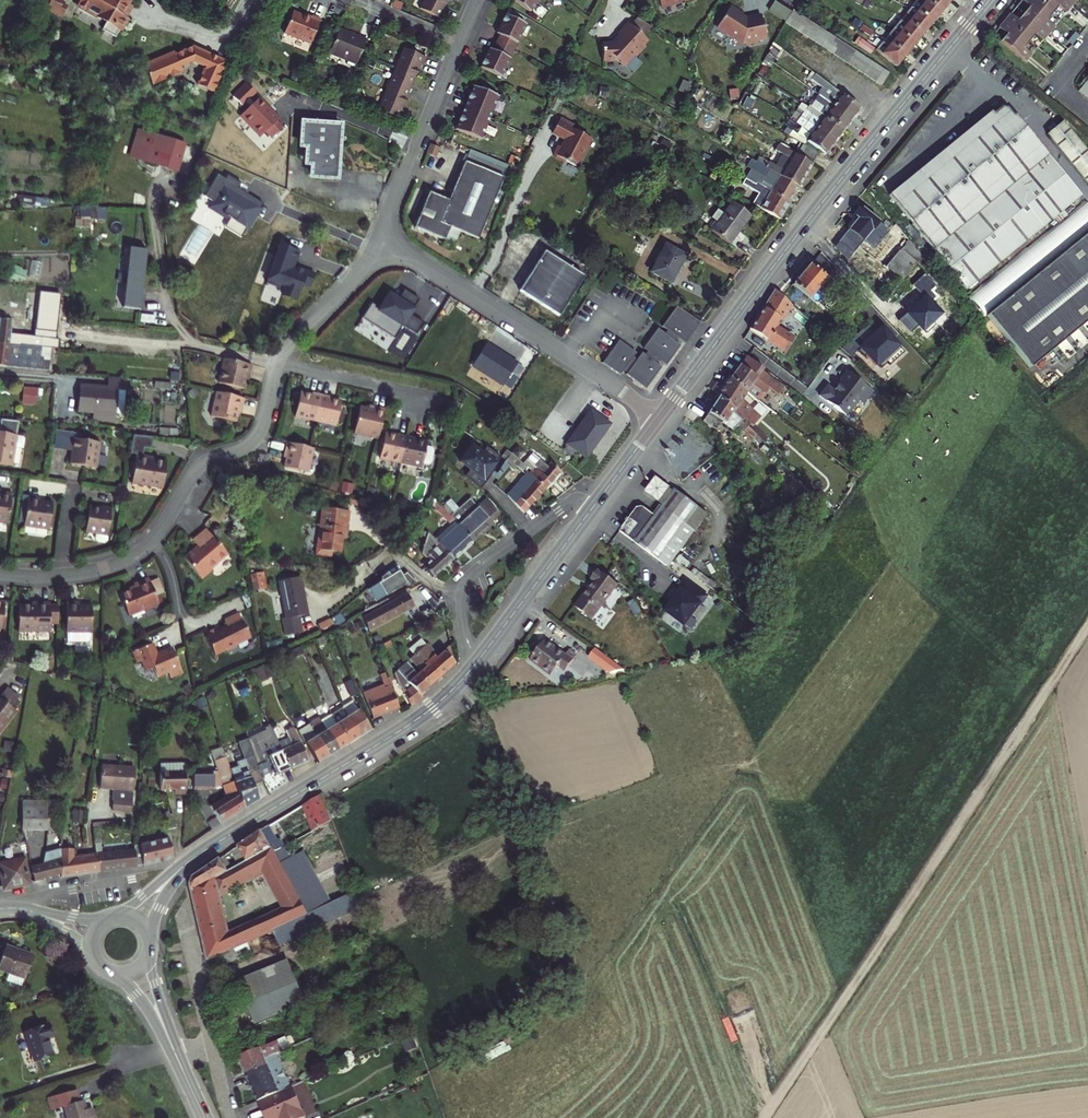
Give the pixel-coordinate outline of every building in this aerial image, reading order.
[(76,9),(105,25),(101,32),(113,39),(133,0),(81,0),(76,9)] [(418,6),(439,17),(447,0),(421,0),(418,6)] [(529,9),(536,0),(518,0),(529,9)] [(909,3),(930,21),(939,10),(926,0),(911,0),(909,3)] [(939,10),(947,0),(926,0),(939,10)] [(1016,8),(1049,35),(1060,21),(1035,0),(1022,0),(1016,8)] [(1060,21),(1072,7),(1064,0),(1035,0),(1060,21)] [(909,3),(900,14),(921,32),(930,21),(909,3)] [(750,16),(727,5),(714,26),(742,43),(765,37),(759,14),(750,16)] [(319,17),(292,6),(282,30),(309,41),(319,17)] [(796,11),(790,7),(781,21),(787,25),(796,11)] [(1016,8),(1004,22),(1037,48),(1049,35),(1016,8)] [(503,11),(491,37),(513,47),(525,21),(503,11)] [(646,21),(633,11),(609,38),(598,39),(599,55),(612,54),(620,60),(644,35),(640,30),(646,21)] [(802,15),(796,11),(787,25),(793,29),(802,15)] [(900,14),(891,25),(912,43),(921,32),(900,14)] [(808,19),(802,15),(793,29),(799,33),(808,19)] [(814,23),(808,19),(799,33),(805,36),(814,23)] [(1004,22),(992,36),(1025,62),(1037,48),(1004,22)] [(820,27),(814,23),(805,36),(811,40),(820,27)] [(891,25),(882,36),(904,54),(912,43),(891,25)] [(364,36),(337,26),(328,52),(354,62),(364,36)] [(826,31),(820,27),(811,40),(817,44),(826,31)] [(832,35),(826,31),(817,44),(823,48),(832,35)] [(838,39),(832,35),(823,48),(829,52),(838,39)] [(882,36),(873,47),(895,64),(904,54),(882,36)] [(491,37),(479,63),(500,73),(513,47),(491,37)] [(844,43),(838,39),(829,52),(835,56),(844,43)] [(850,47),(844,43),(835,56),(841,60),(850,47)] [(149,72),(161,90),(188,71),(185,66),(196,59),(205,63),(196,81),(212,89),(227,59),(193,44),(177,55),(176,53),(149,72)] [(401,46),(393,66),(415,75),(424,55),(401,46)] [(856,50),(850,47),(841,60),(847,64),(856,50)] [(862,54),(856,50),(847,64),(853,68),(862,54)] [(868,58),(862,54),(853,68),(859,72),(868,58)] [(874,62),(868,58),(859,72),(865,76),(874,62)] [(880,66),(874,62),(865,76),(872,80),(880,66)] [(393,66),(384,87),(407,96),(415,75),(393,66)] [(886,70),(880,66),(872,80),(878,83),(886,70)] [(1087,91),(1087,82),(1087,81),(1077,94),(1082,98),(1087,91)] [(471,82),(462,103),(488,114),(497,92),(471,82)] [(825,83),(815,94),(848,118),(857,106),(825,83)] [(247,100),(253,94),(244,85),(231,98),(240,107),(243,105),(247,109),(239,116),(259,137),(263,134),(269,140),(279,129),(274,123),(275,119),(256,100),(251,104),(247,100)] [(384,87),(376,107),(398,117),(407,96),(384,87)] [(815,94),(805,106),(838,131),(848,118),(815,94)] [(488,114),(462,103),(453,126),(479,136),(488,114)] [(805,106),(795,118),(829,143),(838,131),(805,106)] [(989,113),(888,197),(967,292),(1054,218),(1059,223),(1076,210),(1071,205),(1081,197),(1015,114),(1013,117),(1007,109),(998,109),(991,115),(989,113)] [(587,130),(554,111),(545,126),(555,132),(546,148),(569,161),(587,130)] [(306,121),(298,120),(296,145),(302,144),(302,161),(309,162),(308,175),(333,176),(333,164),(339,159),(328,141),(335,141),(337,124),(318,121),(314,116),(306,121)] [(795,118),(786,130),(820,155),(829,143),(795,118)] [(182,145),(140,132),(133,153),(144,156),(142,161),(173,171),(182,145)] [(787,160),(804,171),(814,154),(797,143),(787,160)] [(443,194),(422,186),(408,221),(439,234),(444,220),(474,232),(498,170),(458,154),(443,194)] [(777,177),(794,187),(804,171),(787,160),(777,177)] [(756,168),(747,181),(766,194),(775,180),(756,168)] [(225,222),(241,231),(250,217),(251,218),(260,204),(243,194),(242,196),(234,191),(238,183),(225,175),(222,179),(215,174),(201,197),(211,203),(208,207),(227,218),(225,222)] [(767,194),(784,204),(794,187),(777,177),(767,194)] [(756,211),(774,221),(784,204),(767,194),(756,211)] [(108,220),(107,204),(76,205),(77,221),(108,220)] [(1077,232),(1087,224),(1087,205),(1068,220),(1077,232)] [(727,206),(705,232),(723,246),(744,220),(727,206)] [(920,257),(895,227),(889,234),(877,225),(879,222),(862,209),(854,219),(857,220),(849,229),(864,242),(869,234),(884,247),(873,260),(885,269),(891,260),(905,272),(920,257)] [(241,231),(225,222),(221,227),(238,237),(241,231)] [(988,318),(1031,370),(1087,322),(1087,234),(988,318)] [(279,290),(278,292),(293,298),(299,284),(307,287),(312,274),(291,267),(297,251),(277,244),(265,279),(281,285),(279,290)] [(682,257),(663,248),(648,276),(668,286),(682,257)] [(140,252),(122,250),(116,310),(134,312),(140,252)] [(581,279),(540,253),(516,292),(556,318),(581,279)] [(842,291),(810,267),(794,288),(808,299),(815,290),(833,304),(837,299),(845,305),(853,294),(844,288),(842,291)] [(974,293),(986,311),(1004,298),(999,291),(1017,279),(1010,269),(974,293)] [(921,297),(897,321),(908,334),(917,326),(924,334),(934,325),(930,321),(938,313),(927,303),(933,297),(927,291),(933,286),(922,274),(910,286),(921,297)] [(263,284),(279,290),(281,285),(265,279),(263,284)] [(809,322),(774,291),(750,331),(783,350),(792,341),(775,332),(781,320),(774,316),(779,307),(804,328),(809,322)] [(357,320),(389,340),(398,326),(412,335),(419,323),(405,315),(415,300),(403,292),(397,303),(387,296),(376,311),(366,305),(357,320)] [(606,357),(600,364),(618,375),(623,369),(626,371),(624,374),(644,389),(660,367),(652,362),(655,358),(664,365),(679,345),(672,340),(674,337),(684,344),(699,322),(675,307),(660,326),(667,332),(665,335),(656,329),(642,348),(648,353),(645,356),(640,353),(634,362),(630,359),(635,354),(617,341),(606,357)] [(0,318),(0,363),(43,363),(43,355),(35,354),(34,345),(40,345),(41,333),(3,333),(3,318),(0,318)] [(856,351),(874,335),(866,326),(840,349),(850,357),(856,351)] [(888,366),(903,353),(880,329),(874,335),(856,351),(864,357),(865,356),(874,366),(876,365),(880,369),(886,364),(888,366)] [(165,333),(149,331),(148,339),(164,341),(165,333)] [(468,366),(499,386),(513,364),(506,359),(505,360),(481,345),(468,366)] [(247,365),(217,359),(212,383),(236,389),(238,380),(244,381),(247,365)] [(740,366),(729,379),(746,392),(751,386),(769,400),(775,393),(784,399),(791,390),(774,376),(771,380),(749,363),(744,369),(740,366)] [(828,387),(820,397),(846,417),(858,402),(863,406),(874,392),(848,372),(841,381),(842,382),(834,392),(828,387)] [(746,392),(729,379),(726,377),(722,387),(715,383),(711,391),(718,398),(755,439),(759,434),(753,431),(757,425),(751,421),(755,417),(741,405),(748,395),(746,392)] [(116,380),(99,378),(98,389),(72,386),(69,410),(84,412),(83,421),(104,423),(105,415),(112,415),(116,380)] [(162,386),(150,384),(149,396),(161,397),(162,386)] [(26,403),(27,387),(19,386),(18,403),(26,403)] [(293,390),(287,418),(309,422),(315,395),(293,390)] [(239,400),(211,393),(205,417),(229,423),(231,415),(235,416),(239,400)] [(315,395),(309,422),(331,427),(337,400),(315,395)] [(755,439),(718,398),(703,422),(716,432),(722,423),(739,439),(742,436),(757,450),(761,445),(755,439)] [(381,410),(356,404),(349,433),(374,439),(381,410)] [(578,418),(560,443),(580,457),(605,423),(588,411),(581,421),(578,418)] [(0,428),(0,469),(10,470),(14,440),(5,438),(7,429),(0,428)] [(375,461),(394,465),(400,438),(382,434),(375,461)] [(150,438),(127,435),(124,455),(133,456),(129,484),(161,488),(164,465),(150,463),(151,458),(139,457),(140,449),(148,451),(150,438)] [(93,444),(51,438),(50,449),(64,451),(62,465),(90,469),(93,444)] [(422,443),(400,438),(394,465),(415,470),(416,466),(425,468),(429,451),(420,449),(422,443)] [(473,468),(468,476),(487,487),(505,459),(475,441),(463,462),(473,468)] [(308,451),(279,443),(275,459),(280,460),(278,469),(302,475),(308,451)] [(536,494),(554,475),(535,458),(518,477),(536,494)] [(519,513),(536,494),(518,477),(500,496),(519,513)] [(635,511),(619,533),(666,569),(705,516),(674,492),(654,518),(643,510),(635,511)] [(48,499),(24,495),(19,527),(43,531),(48,499)] [(488,528),(486,526),(474,512),(465,501),(455,509),(478,537),(488,528)] [(448,562),(468,544),(436,508),(431,502),(426,506),(450,534),(435,547),(436,548),(448,562)] [(468,544),(478,537),(455,509),(449,514),(440,504),(436,508),(468,544)] [(108,508),(83,505),(80,533),(94,535),(93,541),(104,543),(108,508)] [(474,512),(486,526),(494,519),(482,505),(474,512)] [(349,516),(324,511),(313,559),(326,562),(328,556),(335,557),(340,535),(345,536),(349,516)] [(201,529),(189,541),(193,546),(179,559),(197,580),(225,556),(201,529)] [(429,579),(448,562),(436,548),(435,547),(425,536),(418,547),(416,556),(420,560),(423,558),(425,561),(427,559),(428,561),(419,568),(429,579)] [(251,572),(254,589),(267,587),(264,570),(251,572)] [(617,587),(600,573),(598,576),(594,573),(589,581),(592,583),(574,607),(592,621),(617,587)] [(394,574),(373,587),(381,600),(402,587),(394,574)] [(144,578),(114,591),(124,617),(154,605),(144,578)] [(298,579),(275,583),(281,614),(277,615),(281,638),(298,634),(295,618),(305,616),(298,579)] [(679,592),(663,613),(682,628),(705,599),(684,582),(677,591),(679,592)] [(411,609),(403,595),(359,620),(367,634),(411,609)] [(51,602),(12,603),(13,633),(45,633),(44,625),(51,625),(51,602)] [(85,602),(60,603),(61,643),(86,642),(85,602)] [(232,614),(218,620),(221,626),(211,630),(209,626),(199,630),(201,634),(198,635),(206,654),(242,638),(232,614)] [(564,657),(544,642),(529,662),(550,678),(559,667),(565,672),(576,658),(568,652),(564,657)] [(394,674),(414,698),(451,667),(432,643),(394,674)] [(146,646),(126,654),(131,665),(135,664),(139,674),(146,670),(151,680),(161,675),(164,680),(177,674),(166,649),(151,656),(146,646)] [(615,673),(620,666),(597,649),(591,656),(615,673)] [(15,661),(11,667),(20,674),(24,668),(15,661)] [(402,707),(407,711),(417,702),(414,698),(397,679),(391,684),(402,707)] [(384,685),(360,695),(370,721),(395,711),(384,685)] [(6,704),(4,702),(9,694),(0,687),(0,713),(6,704)] [(350,705),(339,711),(356,739),(367,733),(350,705)] [(209,811),(217,825),(240,810),(224,769),(201,709),(190,714),(213,775),(198,775),(199,790),(209,790),(226,784),(228,791),(222,793),(224,800),(207,806),(209,811)] [(339,711),(329,717),(346,745),(356,739),(339,711)] [(329,717),(318,724),(335,752),(346,745),(329,717)] [(318,724),(308,730),(325,758),(335,752),(318,724)] [(262,733),(279,777),(304,766),(292,734),(282,738),(288,754),(279,758),(265,728),(259,730),(262,733)] [(308,730),(297,736),(314,765),(325,758),(308,730)] [(249,760),(257,782),(264,793),(282,784),(279,777),(262,733),(244,740),(249,760)] [(224,769),(240,810),(254,800),(249,786),(257,782),(249,760),(243,762),(240,758),(230,761),(231,766),(224,769)] [(133,768),(101,762),(97,785),(116,788),(112,809),(131,812),(133,802),(127,801),(133,768)] [(180,766),(152,766),(151,786),(173,786),(173,790),(180,790),(180,766)] [(321,795),(300,804),(312,831),(333,822),(321,795)] [(53,798),(16,800),(17,829),(54,827),(53,798)] [(168,813),(155,814),(157,829),(170,827),(168,813)] [(268,827),(237,849),(245,863),(277,843),(268,827)] [(133,842),(134,849),(137,863),(168,857),(164,836),(133,842)] [(94,837),(90,837),(90,847),(91,869),(137,863),(134,849),(126,850),(125,844),(95,847),(94,837)] [(291,861),(280,841),(277,843),(245,863),(232,871),(192,896),(205,963),(223,955),(226,965),(250,954),(246,944),(286,926),(292,938),(364,905),(358,891),(327,907),(298,858),(291,861)] [(56,842),(56,846),(56,872),(56,876),(83,871),(81,848),(68,849),(67,843),(56,842)] [(37,863),(25,865),(29,879),(56,872),(56,846),(40,852),(37,863)] [(90,847),(81,848),(83,871),(91,869),(90,847)] [(190,886),(192,896),(232,871),(224,857),(193,878),(190,886)] [(0,862),(0,888),(23,883),(18,859),(0,862)] [(4,939),(0,952),(0,963),(24,971),(31,948),(4,939)] [(291,970),(240,990),(255,1026),(306,1005),(291,970)] [(49,1018),(24,1025),(32,1054),(51,1049),(47,1033),(53,1031),(49,1018)] [(278,1043),(238,1058),(244,1076),(271,1065),(269,1058),(278,1054),(282,1053),(278,1043)] [(271,1065),(244,1076),(255,1102),(291,1087),(278,1054),(269,1058),(271,1065)] [(54,1092),(58,1104),(65,1101),(71,1117),(98,1117),(92,1101),(85,1103),(82,1095),(79,1097),(74,1085),(54,1092)] [(255,1102),(262,1117),(302,1117),(304,1117),(291,1087),(255,1102)]
